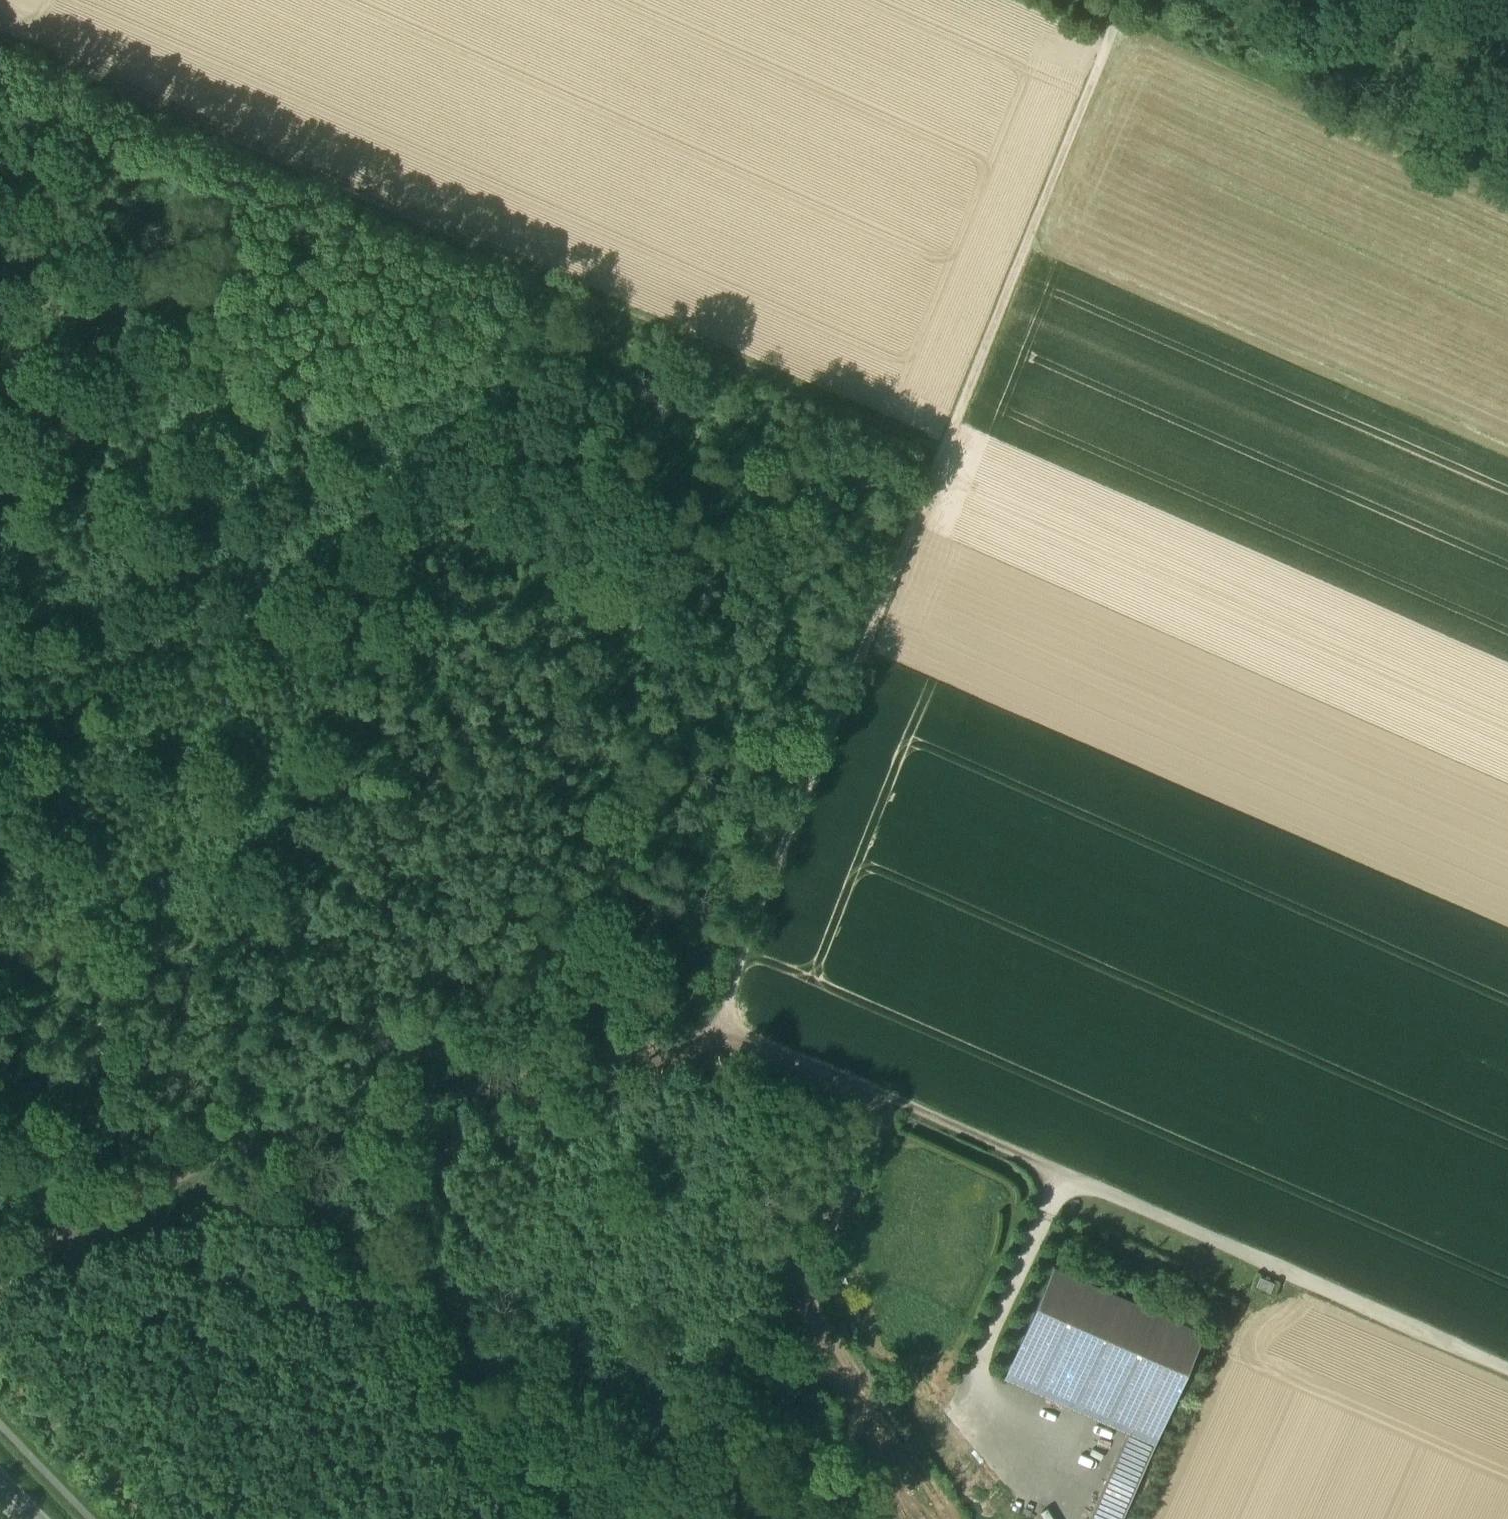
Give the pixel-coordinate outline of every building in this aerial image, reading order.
[(1054,1267),(1022,1341),(1170,1406),(1202,1331),(1054,1267)] [(1275,1283),(1261,1277),(1256,1286),(1270,1292),(1275,1283)]
